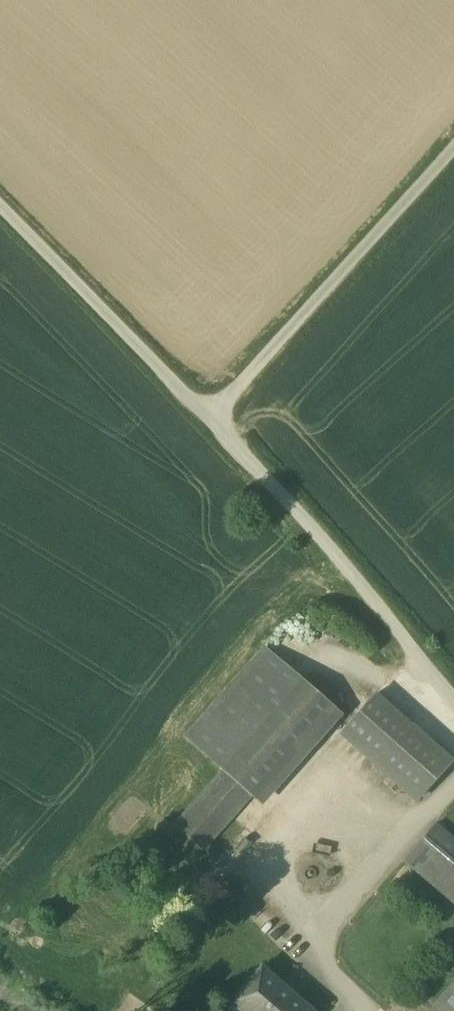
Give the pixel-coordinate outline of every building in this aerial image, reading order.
[(266,648),(186,738),(222,769),(222,770),(302,680),(266,648)] [(302,680),(222,770),(252,796),(332,707),(302,680)] [(452,761),(376,694),(344,731),(419,798),(452,761)] [(224,774),(177,827),(201,848),(248,795),(252,798),(253,796),(252,796),(222,770),(222,769),(221,771),(224,774)] [(436,824),(404,862),(424,879),(453,905),(453,839),(436,824)] [(280,989),(283,986),(262,968),(231,1003),(233,1004),(236,1000),(249,1010),(305,1010),(280,989)] [(430,1010),(453,1010),(453,983),(430,1010)]
